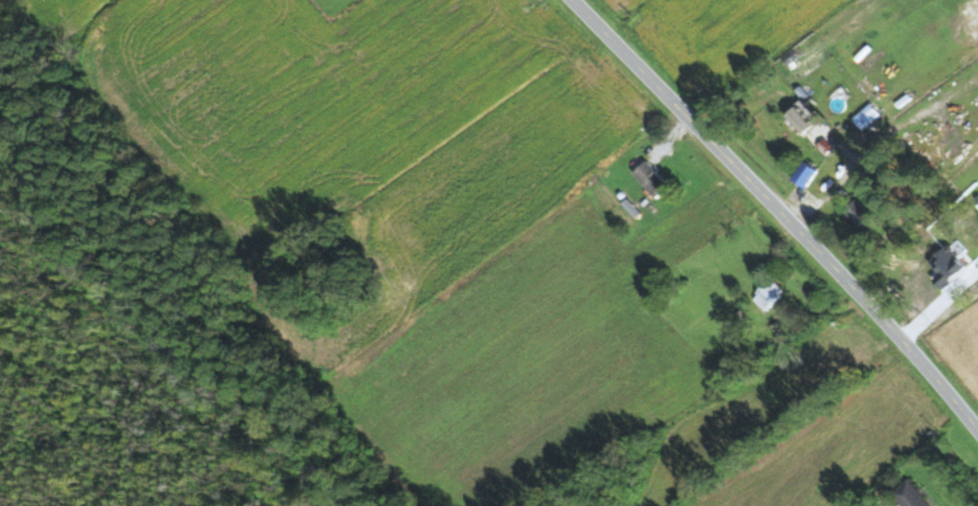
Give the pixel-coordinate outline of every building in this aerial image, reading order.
[(765,113),(780,138),(796,128),(788,115),(779,120),(772,108),(765,113)] [(819,143),(827,151),(840,139),(832,130),(819,143)] [(631,172),(654,198),(668,186),(645,160),(631,172)] [(790,178),(804,188),(817,170),(803,161),(790,178)] [(841,208),(848,227),(871,218),(866,206),(863,207),(860,200),(841,208)] [(932,306),(960,289),(950,273),(940,279),(937,273),(919,285),(932,306)] [(764,311),(784,292),(771,278),(751,296),(764,311)] [(909,479),(890,493),(900,505),(929,505),(909,479)]
